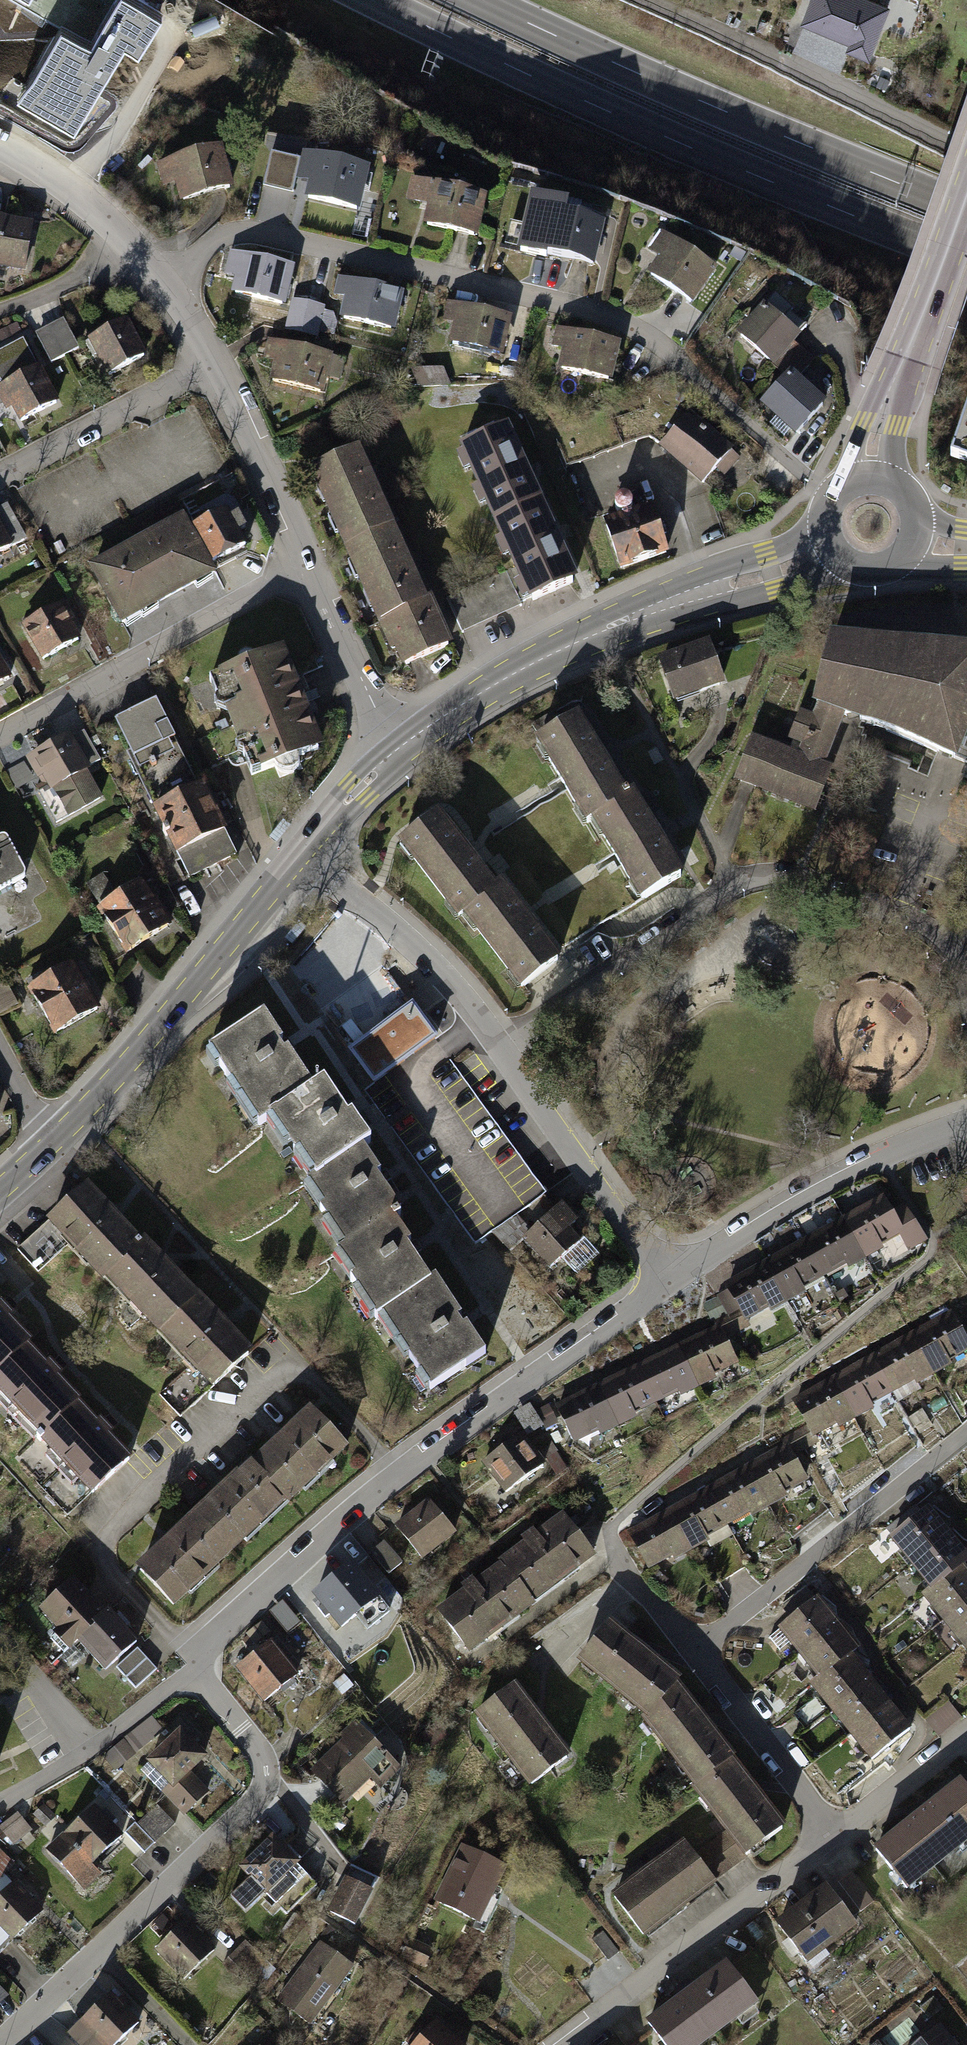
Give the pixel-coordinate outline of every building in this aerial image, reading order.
[(62,26),(63,24),(92,40),(116,0),(19,0),(62,26)] [(138,0),(116,0),(92,40),(63,24),(62,26),(27,85),(44,95),(36,109),(76,132),(137,29),(149,36),(162,14),(138,0)] [(874,0),(808,0),(800,22),(848,41),(845,48),(869,57),(889,6),(874,0)] [(177,180),(181,195),(235,182),(227,147),(165,162),(170,182),(177,180)] [(315,181),(311,196),(366,210),(375,175),(313,159),(308,179),(315,181)] [(436,214),(433,229),(487,243),(496,208),(434,192),(429,212),(436,214)] [(0,220),(0,265),(40,268),(44,224),(27,222),(0,220)] [(554,243),(550,258),(604,272),(613,237),(552,221),(546,241),(554,243)] [(691,238),(663,279),(699,302),(726,261),(691,238)] [(241,274),(237,289),(291,303),(301,268),(239,252),(234,272),(241,274)] [(348,304),(344,319),(398,334),(407,299),(346,282),(340,302),(348,304)] [(327,307),(298,300),(289,334),(318,341),(327,307)] [(785,302),(747,340),(775,367),(812,329),(785,302)] [(459,330),(455,345),(509,360),(518,325),(457,308),(451,328),(459,330)] [(70,320),(41,335),(56,363),(85,348),(70,320)] [(133,325),(89,347),(95,358),(108,383),(151,361),(133,325)] [(567,356),(563,371),(617,385),(626,350),(564,334),(559,354),(567,356)] [(0,355),(0,381),(4,388),(44,368),(30,340),(0,355)] [(281,372),(277,386),(331,401),(341,366),(279,350),(273,370),(281,372)] [(799,367),(761,406),(791,434),(802,445),(840,406),(799,367)] [(42,373),(4,391),(23,428),(60,410),(55,399),(42,373)] [(691,412),(665,444),(697,470),(713,483),(739,451),(691,412)] [(950,461),(966,467),(966,413),(950,461)] [(467,465),(527,594),(585,567),(569,532),(538,466),(525,438),(467,465)] [(369,491),(353,458),(314,475),(402,664),(441,646),(422,607),(393,543),(369,491)] [(136,557),(98,577),(124,629),(264,557),(237,505),(136,557)] [(672,510),(609,530),(622,570),(685,550),(672,510)] [(0,516),(0,562),(24,550),(5,514),(0,516)] [(73,608),(30,631),(48,667),(92,645),(78,620),(73,608)] [(833,643),(822,706),(856,718),(966,758),(966,656),(833,643)] [(0,646),(0,692),(23,680),(9,654),(5,644),(0,646)] [(708,644),(664,659),(678,699),(722,683),(708,644)] [(281,659),(214,693),(259,782),(326,748),(312,720),(281,659)] [(170,699),(119,725),(195,876),(211,868),(246,850),(201,761),(170,699)] [(760,734),(743,779),(754,783),(822,808),(856,718),(822,706),(805,751),(760,734)] [(556,711),(532,726),(575,803),(588,822),(596,819),(643,900),(682,877),(633,793),(625,798),(581,722),(566,728),(556,711)] [(76,737),(32,761),(68,827),(113,803),(76,737)] [(13,771),(22,785),(37,775),(28,762),(13,771)] [(445,812),(403,845),(435,886),(497,962),(521,991),(562,957),(445,812)] [(17,878),(0,847),(0,887),(17,878)] [(157,882),(104,910),(129,958),(182,930),(157,882)] [(80,965),(32,994),(55,1033),(103,1004),(80,965)] [(388,1027),(414,1009),(387,969),(324,1011),(352,1051),(388,1027)] [(352,1051),(373,1083),(407,1060),(436,1041),(414,1009),(388,1027),(352,1051)] [(430,1389),(432,1391),(487,1355),(468,1326),(463,1329),(461,1324),(459,1321),(463,1319),(436,1278),(429,1283),(411,1255),(407,1250),(411,1247),(397,1225),(405,1221),(379,1182),(377,1178),(381,1175),(366,1151),(371,1148),(352,1118),(348,1121),(344,1114),(324,1083),(314,1089),(289,1050),(285,1052),(282,1048),(280,1044),(283,1042),(265,1013),(210,1049),(212,1051),(206,1055),(215,1069),(220,1066),(237,1092),(232,1095),(253,1127),(258,1124),(259,1126),(266,1122),(284,1150),(288,1147),(311,1183),(305,1187),(328,1222),(323,1225),(341,1253),(338,1254),(340,1258),(336,1260),(358,1294),(354,1297),(371,1323),(375,1320),(376,1323),(379,1321),(404,1360),(409,1357),(421,1375),(416,1378),(425,1392),(430,1389)] [(61,1232),(214,1391),(261,1345),(232,1314),(183,1264),(139,1218),(109,1186),(61,1232)] [(765,1263),(744,1275),(752,1288),(764,1310),(918,1225),(898,1189),(873,1203),(833,1225),(798,1245),(765,1263)] [(567,1204),(532,1238),(565,1273),(601,1239),(567,1204)] [(727,1323),(731,1332),(765,1313),(764,1310),(752,1288),(718,1306),(727,1323)] [(94,1493),(141,1447),(108,1413),(70,1373),(15,1316),(0,1301),(0,1396),(94,1493)] [(808,1404),(816,1418),(828,1440),(966,1363),(966,1327),(962,1319),(937,1333),(897,1355),(863,1374),(830,1392),(808,1404)] [(589,1394),(569,1404),(588,1442),(746,1361),(731,1332),(727,1323),(698,1338),(664,1355),(621,1377),(589,1394)] [(174,1539),(138,1572),(176,1613),(351,1450),(313,1410),(286,1435),(225,1492),(174,1539)] [(791,1452),(795,1461),(829,1443),(828,1440),(816,1418),(782,1436),(791,1452)] [(486,1462),(506,1492),(543,1466),(523,1436),(486,1462)] [(653,1523),(633,1534),(653,1571),(810,1490),(795,1461),(791,1452),(762,1467),(728,1485),(685,1507),(653,1523)] [(429,1500),(396,1526),(421,1556),(453,1530),(429,1500)] [(966,1647),(966,1553),(966,1552),(949,1531),(929,1507),(883,1544),(966,1647)] [(478,1592),(443,1619),(470,1654),(600,1553),(573,1518),(541,1544),(478,1592)] [(373,1548),(392,1571),(407,1558),(388,1536),(373,1548)] [(355,1565),(319,1598),(350,1631),(386,1598),(355,1565)] [(81,1577),(40,1620),(96,1673),(137,1630),(122,1615),(94,1589),(81,1577)] [(775,1636),(873,1757),(920,1719),(903,1698),(886,1678),(872,1661),(858,1644),(842,1623),(822,1599),(775,1636)] [(705,1788),(757,1858),(809,1822),(777,1782),(729,1724),(683,1667),(652,1649),(617,1625),(582,1664),(651,1710),(714,1781),(705,1788)] [(263,1633),(231,1660),(267,1702),(298,1675),(263,1633)] [(120,1661),(135,1685),(160,1670),(145,1645),(120,1661)] [(521,1683),(482,1717),(534,1777),(573,1743),(521,1683)] [(155,1714),(132,1735),(147,1751),(169,1729),(155,1714)] [(139,1770),(191,1818),(232,1774),(181,1726),(139,1770)] [(377,1729),(323,1775),(354,1809),(407,1763),(377,1729)] [(882,1855),(921,1901),(966,1863),(966,1784),(882,1855)] [(88,1800),(44,1850),(84,1885),(128,1836),(88,1800)] [(149,1850),(177,1819),(158,1802),(130,1833),(149,1850)] [(295,1833),(261,1867),(292,1899),(326,1865),(295,1833)] [(694,1839),(616,1898),(648,1939),(731,1877),(730,1875),(751,1858),(732,1833),(705,1853),(694,1839)] [(449,1900),(495,1920),(522,1858),(476,1838),(449,1900)] [(23,1938),(56,1905),(24,1874),(0,1899),(0,1916),(23,1938)] [(351,1915),(384,1927),(398,1888),(364,1877),(351,1915)] [(834,1889),(779,1929),(805,1966),(861,1925),(834,1889)] [(234,1954),(197,1919),(167,1950),(204,1985),(234,1954)] [(332,2027),(375,1969),(336,1941),(294,1999),(332,2027)] [(652,2026),(667,2044),(703,2044),(756,2001),(726,1965),(652,2026)] [(10,1992),(0,1979),(0,2000),(10,1992)] [(77,2033),(90,2044),(125,2044),(147,2021),(115,1992),(77,2033)] [(409,2044),(461,2044),(434,2019),(409,2044)] [(928,2044),(957,2044),(945,2031),(928,2044)]
